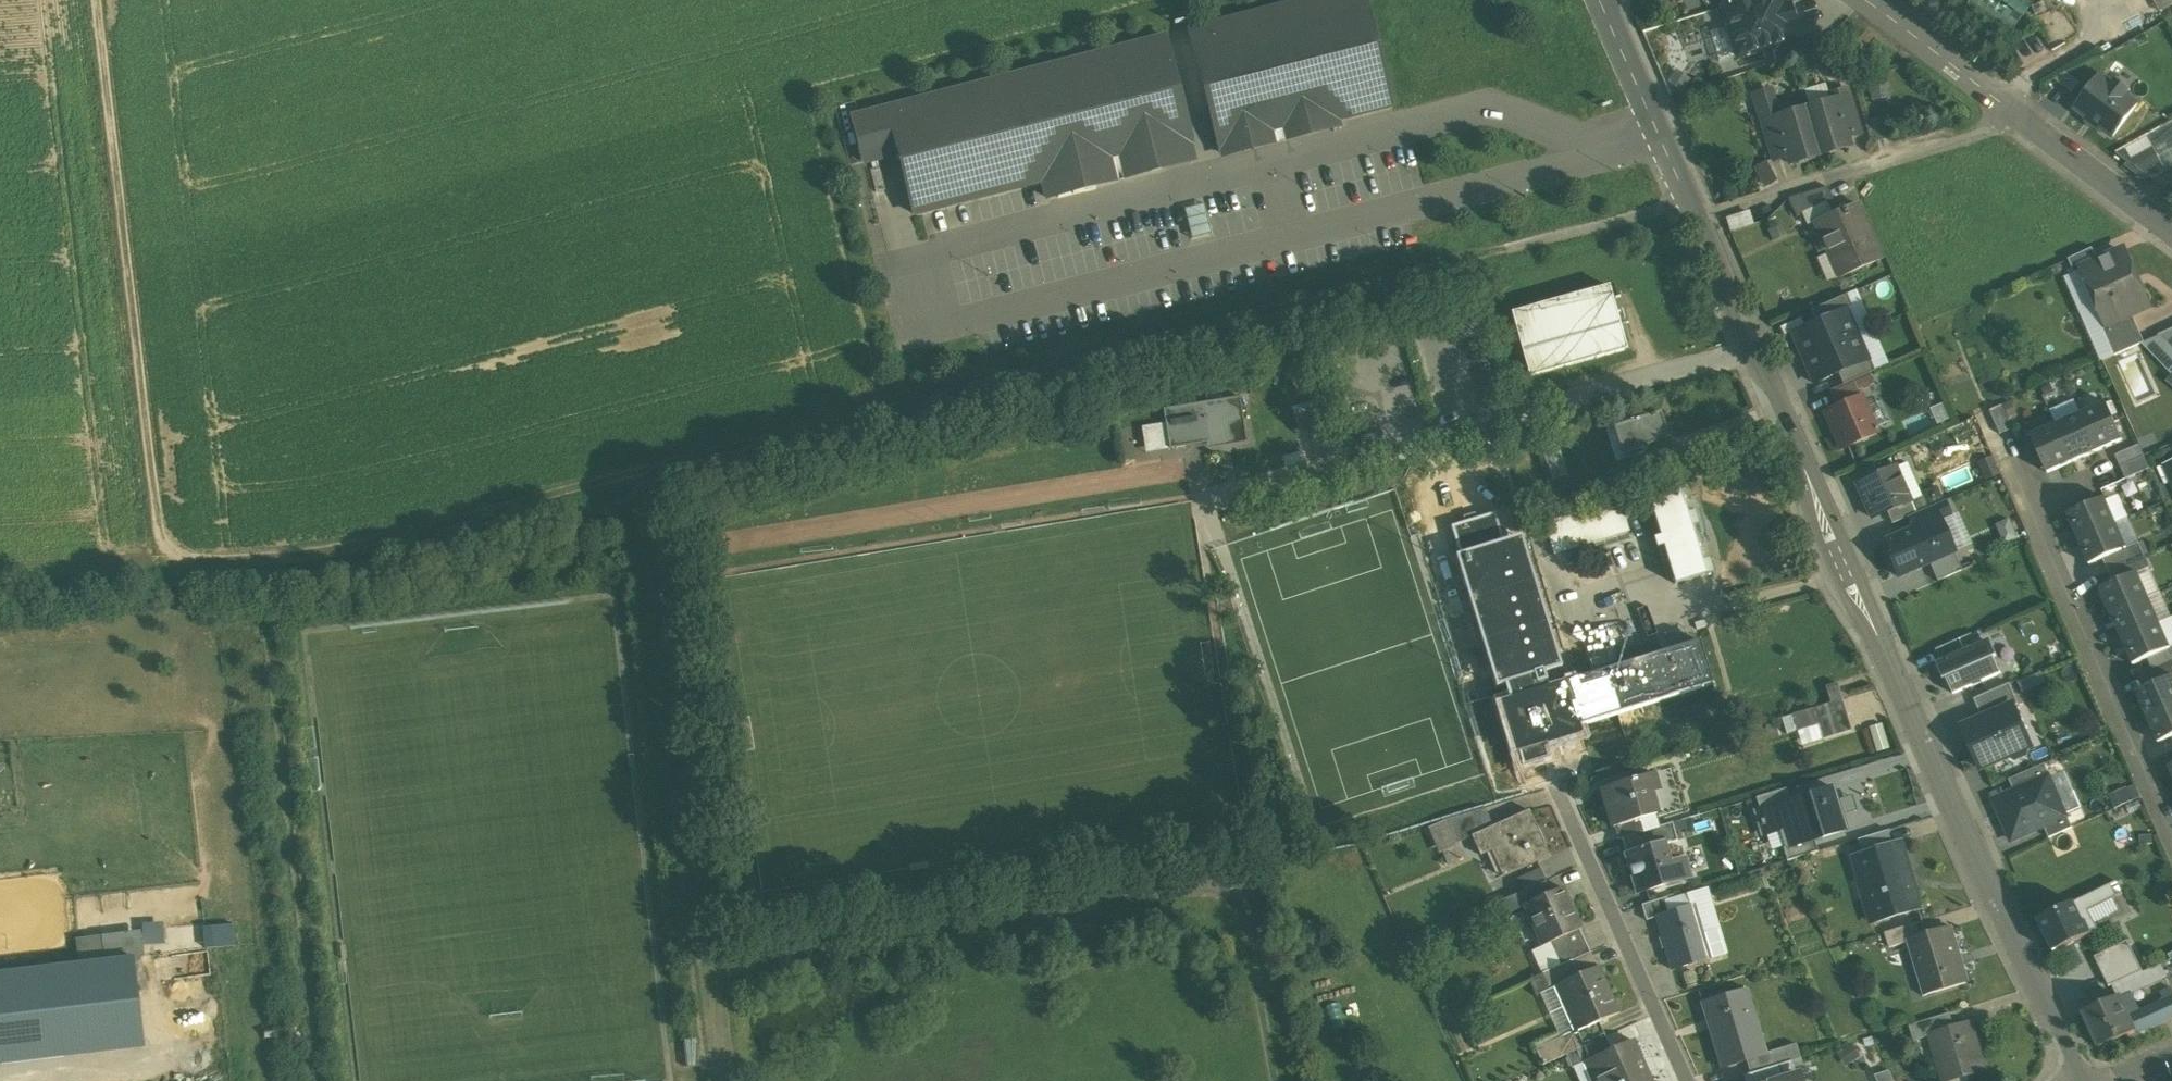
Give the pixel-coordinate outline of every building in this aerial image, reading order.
[(1276,9),(1276,8),(1275,8),(1275,9),(1248,16),(1248,15),(1246,15),(1247,16),(1220,23),(1219,22),(1218,23),(1218,24),(1191,31),(1191,30),(1190,30),(1190,31),(1191,31),(1198,59),(1197,60),(1198,61),(1206,89),(1205,89),(1205,90),(1206,90),(1213,119),(1212,119),(1213,120),(1214,120),(1221,148),(1220,149),(1220,150),(1222,150),(1221,149),(1237,145),(1237,146),(1238,145),(1238,144),(1260,139),(1260,140),(1262,139),(1261,138),(1278,134),(1278,135),(1279,135),(1279,134),(1307,127),(1307,128),(1309,127),(1308,126),(1334,120),(1334,121),(1335,120),(1362,113),(1364,113),(1363,112),(1391,105),(1391,106),(1392,106),(1392,105),(1391,105),(1384,76),(1384,75),(1383,75),(1376,47),(1377,46),(1376,45),(1376,46),(1368,17),(1369,17),(1369,16),(1368,16),(1364,0),(1310,0),(1305,1),(1304,1),(1303,1),(1303,2),(1276,9)] [(1728,5),(1720,7),(1726,27),(1729,26),(1737,57),(1771,47),(1794,40),(1793,39),(1782,0),(1728,0),(1728,5)] [(2023,0),(1974,0),(1963,17),(2004,44),(2030,5),(2023,0)] [(2158,10),(2170,5),(2171,8),(2171,0),(2152,0),(2158,10)] [(1716,63),(1737,57),(1729,26),(1726,27),(1708,32),(1716,63)] [(1814,33),(1793,39),(1794,40),(1771,47),(1776,63),(1819,50),(1814,33)] [(1107,52),(1080,59),(1080,58),(1079,58),(1079,59),(1052,66),(1052,65),(1050,66),(1051,67),(1024,73),(1023,73),(1022,73),(1022,74),(995,81),(995,80),(994,80),(994,81),(967,88),(967,87),(966,87),(966,88),(939,95),(939,94),(938,95),(938,96),(911,103),(910,102),(909,102),(909,103),(882,110),(882,109),(881,109),(881,110),(854,117),(854,116),(853,116),(853,118),(854,117),(859,139),(858,139),(859,140),(860,140),(865,161),(864,161),(865,163),(866,162),(866,161),(900,153),(907,182),(907,183),(907,184),(908,183),(915,212),(914,213),(915,214),(916,213),(940,206),(940,207),(942,207),(941,206),(966,200),(966,201),(967,200),(967,199),(991,193),(991,194),(993,194),(992,193),(1017,187),(1017,188),(1018,187),(1018,186),(1042,180),(1043,181),(1047,196),(1047,198),(1048,197),(1048,196),(1071,191),(1072,191),(1072,190),(1095,184),(1095,185),(1097,185),(1096,184),(1119,178),(1120,179),(1121,179),(1121,178),(1141,173),(1143,173),(1142,172),(1163,167),(1163,168),(1165,167),(1164,166),(1163,166),(1159,151),(1160,151),(1160,150),(1180,145),(1180,146),(1182,145),(1181,144),(1180,144),(1162,73),(1163,73),(1163,72),(1172,70),(1172,71),(1173,70),(1173,69),(1172,69),(1164,38),(1165,38),(1165,36),(1163,37),(1164,37),(1137,44),(1136,44),(1135,44),(1135,45),(1108,52),(1108,51),(1107,51),(1107,52)] [(1669,83),(1683,91),(1689,80),(1676,72),(1669,83)] [(2102,74),(2076,109),(2113,137),(2139,102),(2102,74)] [(1860,134),(1847,89),(1831,94),(1832,100),(1834,100),(1845,138),(1846,138),(1860,134)] [(1845,138),(1834,100),(1832,100),(1805,108),(1819,155),(1848,146),(1846,138),(1845,138)] [(1777,116),(1776,117),(1788,155),(1787,156),(1790,164),(1819,155),(1805,108),(1777,116)] [(1775,110),(1759,115),(1773,160),(1787,156),(1788,155),(1776,117),(1777,116),(1775,110)] [(2115,153),(2134,166),(2156,153),(2166,170),(2171,167),(2171,122),(2115,153)] [(2166,170),(2156,153),(2134,166),(2152,179),(2153,178),(2166,170)] [(1827,187),(1802,194),(1804,199),(1809,210),(1832,200),(1827,187)] [(1804,199),(1796,203),(1801,214),(1809,210),(1804,199)] [(1856,204),(1814,222),(1838,277),(1880,259),(1856,204)] [(1725,217),(1729,229),(1751,222),(1747,210),(1725,217)] [(2092,248),(2069,259),(2075,273),(2084,269),(2084,268),(2098,261),(2092,248)] [(2084,269),(2108,323),(2108,324),(2132,314),(2147,307),(2122,251),(2098,261),(2084,268),(2084,269)] [(1530,377),(1627,350),(1609,288),(1512,315),(1530,377)] [(1847,294),(1810,310),(1816,322),(1845,309),(1846,310),(1852,307),(1847,294)] [(1816,322),(1791,333),(1803,358),(1856,334),(1846,310),(1845,309),(1816,322)] [(2132,314),(2108,324),(2108,323),(2101,325),(2114,356),(2144,342),(2132,314)] [(2163,336),(2171,345),(2171,331),(2163,335),(2163,336)] [(1856,334),(1803,358),(1814,383),(1838,373),(1867,360),(1867,359),(1856,334)] [(1867,360),(1838,373),(1843,385),(1875,371),(1869,358),(1867,359),(1867,360)] [(1860,397),(1826,412),(1842,448),(1876,433),(1860,397)] [(1170,450),(1247,437),(1241,399),(1164,412),(1164,416),(1169,442),(1170,450)] [(1298,401),(1289,403),(1297,427),(1306,424),(1298,401)] [(2106,402),(2081,413),(2097,451),(2123,440),(2106,402)] [(2011,429),(2000,405),(1988,410),(1999,434),(2011,429)] [(1660,412),(1612,427),(1621,454),(1642,448),(1669,439),(1660,412)] [(2081,413),(2056,424),(2073,462),(2097,451),(2081,413)] [(1145,446),(1169,442),(1164,416),(1141,420),(1145,446)] [(1318,422),(1308,425),(1316,449),(1325,446),(1328,454),(1341,450),(1338,435),(1323,439),(1318,422)] [(2056,424),(2031,435),(2047,473),(2073,462),(2056,424)] [(1669,439),(1642,448),(1646,461),(1673,452),(1669,439)] [(2139,445),(2115,455),(2120,467),(2144,456),(2139,445)] [(1283,458),(1286,466),(1302,461),(1300,454),(1283,458)] [(2144,456),(2120,467),(2126,479),(2149,468),(2144,456)] [(2171,482),(2171,460),(2164,463),(2171,482)] [(1895,467),(1857,484),(1872,519),(1886,513),(1910,502),(1895,467)] [(1647,498),(1674,584),(1705,575),(1678,488),(1647,498)] [(1910,502),(1886,513),(1891,525),(1909,517),(1927,509),(1922,497),(1910,502)] [(2105,498),(2067,514),(2078,540),(2116,523),(2105,498)] [(1620,501),(1544,524),(1554,555),(1629,532),(1620,501)] [(1927,509),(1909,517),(1914,530),(1939,519),(1948,515),(1943,502),(1927,509)] [(1513,697),(1561,683),(1510,517),(1462,531),(1513,697)] [(2007,518),(1995,521),(2001,540),(2013,536),(2007,518)] [(1914,530),(1884,543),(1899,577),(1901,575),(1929,564),(1953,553),(1939,519),(1914,530)] [(2116,523),(2078,540),(2089,565),(2103,559),(2127,549),(2127,548),(2116,523)] [(2127,549),(2103,559),(2109,571),(2144,555),(2139,543),(2127,548),(2127,549)] [(1953,553),(1929,564),(1937,582),(1962,571),(1953,553)] [(2144,555),(2109,571),(2114,583),(2138,572),(2138,573),(2150,567),(2144,555)] [(2114,583),(2100,589),(2111,614),(2149,598),(2138,573),(2138,572),(2114,583)] [(2149,598),(2111,614),(2122,639),(2160,623),(2149,598)] [(2160,623),(2122,639),(2133,665),(2147,658),(2171,648),(2160,623)] [(1936,649),(1941,662),(1977,647),(1971,634),(1936,649)] [(1561,683),(1513,697),(1500,701),(1516,753),(1715,692),(1699,640),(1561,683)] [(1941,662),(1939,663),(1952,694),(2003,672),(1990,642),(1977,647),(1941,662)] [(2147,658),(2153,670),(2171,662),(2171,650),(2171,648),(2147,658)] [(2153,670),(2158,682),(2171,676),(2171,662),(2153,670)] [(2136,692),(2147,717),(2171,706),(2171,676),(2158,682),(2136,692)] [(1837,683),(1826,686),(1830,703),(1842,699),(1837,683)] [(2010,683),(1974,699),(1984,720),(2015,706),(2019,704),(2010,683)] [(1830,703),(1792,715),(1797,730),(1817,724),(1822,739),(1851,730),(1842,699),(1830,703)] [(1984,720),(1965,728),(1983,769),(2033,748),(2015,706),(1984,720)] [(2147,717),(2158,743),(2171,737),(2171,706),(2147,717)] [(1792,715),(1781,718),(1786,734),(1797,730),(1792,715)] [(1889,748),(1881,723),(1869,727),(1876,752),(1889,748)] [(2045,764),(2009,779),(2014,791),(2048,777),(2048,778),(2050,777),(2045,764)] [(1669,768),(1651,774),(1657,792),(1649,794),(1656,815),(1657,818),(1682,810),(1677,794),(1681,788),(1674,784),(1669,768)] [(1651,774),(1601,789),(1613,828),(1614,827),(1656,815),(1649,794),(1657,792),(1651,774)] [(2014,791),(1994,800),(2012,840),(2043,826),(2065,816),(2065,815),(2048,778),(2048,777),(2014,791)] [(2114,805),(2131,797),(2125,786),(2109,793),(2114,805)] [(1759,810),(1758,810),(1761,821),(1759,821),(1761,826),(1762,826),(1765,835),(1783,830),(1788,845),(1788,847),(1814,839),(1845,830),(1832,788),(1789,800),(1759,810)] [(1786,789),(1756,798),(1759,810),(1789,800),(1786,789)] [(1484,808),(1446,820),(1457,843),(1472,837),(1471,836),(1492,826),(1484,808)] [(1549,856),(1529,810),(1492,826),(1471,836),(1472,837),(1480,855),(1491,851),(1503,877),(1549,856)] [(2065,816),(2043,826),(2049,838),(2073,827),(2067,814),(2065,815),(2065,816)] [(1656,815),(1614,827),(1617,839),(1621,838),(1648,830),(1660,827),(1657,818),(1656,815)] [(1660,827),(1648,830),(1652,847),(1670,842),(1676,840),(1671,823),(1660,827)] [(1648,830),(1621,838),(1626,855),(1652,847),(1648,830)] [(1889,830),(1857,840),(1862,854),(1893,845),(1889,830)] [(1814,839),(1788,847),(1788,845),(1782,847),(1786,861),(1817,851),(1814,839)] [(1652,847),(1626,855),(1637,893),(1690,877),(1681,847),(1672,850),(1670,842),(1652,847)] [(1862,854),(1855,856),(1874,922),(1920,909),(1901,842),(1893,845),(1862,854)] [(1540,868),(1516,879),(1521,890),(1545,880),(1540,868)] [(1546,881),(1498,902),(1504,915),(1523,906),(1523,905),(1551,892),(1546,881)] [(2111,884),(2074,902),(2084,922),(2086,921),(2092,933),(2098,930),(2089,911),(2117,897),(2111,884)] [(1551,892),(1523,905),(1523,906),(1525,906),(1542,945),(1541,945),(1541,946),(1549,943),(1579,930),(1580,929),(1562,887),(1551,892)] [(1717,930),(1705,889),(1666,899),(1670,912),(1694,905),(1703,934),(1717,930)] [(1666,897),(1641,905),(1646,920),(1656,917),(1655,916),(1670,912),(1666,899),(1666,897)] [(2074,902),(2038,920),(2054,952),(2057,951),(2056,950),(2092,933),(2086,921),(2084,922),(2074,902)] [(1670,912),(1655,916),(1656,917),(1671,970),(1710,958),(1703,934),(1694,905),(1670,912)] [(164,923),(142,924),(142,945),(165,944),(164,923)] [(1917,923),(1886,932),(1890,948),(1909,942),(1909,940),(1921,936),(1917,923)] [(1921,936),(1909,940),(1909,942),(1923,985),(1933,981),(1936,993),(1967,983),(1950,927),(1921,936)] [(1579,930),(1549,943),(1554,954),(1584,940),(1579,930)] [(1717,930),(1703,934),(1710,958),(1724,954),(1717,930)] [(141,932),(103,936),(106,962),(134,959),(144,957),(142,945),(141,932)] [(103,936),(75,939),(78,965),(106,962),(103,936)] [(1584,940),(1554,954),(1560,966),(1571,961),(1590,952),(1584,940)] [(1541,946),(1531,951),(1541,974),(1560,966),(1554,954),(1549,943),(1541,946)] [(2138,972),(2125,944),(2107,952),(2120,980),(2138,972)] [(1590,952),(1571,961),(1578,975),(1596,967),(1590,952)] [(78,965),(57,968),(67,1056),(144,1047),(134,959),(106,962),(78,965)] [(1560,966),(1541,974),(1549,990),(1558,985),(1558,984),(1578,975),(1571,961),(1560,966)] [(2160,964),(2139,973),(2144,986),(2166,976),(2160,964)] [(1578,975),(1558,984),(1558,985),(1578,1030),(1578,1031),(1598,1022),(1619,1013),(1598,966),(1596,967),(1578,975)] [(0,975),(0,1064),(67,1056),(57,968),(0,975)] [(1691,971),(1682,974),(1687,988),(1696,985),(1691,971)] [(2139,973),(2113,984),(2118,996),(2119,996),(2120,997),(2144,986),(2139,973)] [(1541,974),(1529,979),(1536,995),(1540,994),(1549,990),(1541,974)] [(1549,990),(1540,994),(1560,1038),(1568,1034),(1578,1030),(1558,985),(1549,990)] [(2129,1018),(2136,1031),(2171,1015),(2171,990),(2171,988),(2161,993),(2165,1002),(2129,1018)] [(1746,989),(1701,1003),(1702,1009),(1704,1011),(1708,1012),(1724,1067),(1746,1061),(1755,1058),(1754,1056),(1766,1053),(1746,989)] [(2118,996),(2084,1012),(2100,1047),(2136,1031),(2129,1018),(2120,997),(2119,996),(2118,996)] [(1956,1027),(1951,1012),(1910,1025),(1915,1040),(1935,1034),(1944,1062),(1940,1064),(1945,1080),(1950,1080),(1987,1070),(1972,1022),(1956,1027)] [(1578,1031),(1578,1030),(1568,1034),(1575,1051),(1605,1037),(1598,1022),(1578,1031)] [(1560,1038),(1535,1049),(1542,1065),(1575,1051),(1568,1034),(1560,1038)] [(1605,1037),(1575,1051),(1582,1064),(1583,1064),(1582,1062),(1610,1050),(1605,1037)] [(1582,1062),(1583,1064),(1591,1080),(1650,1080),(1632,1040),(1610,1050),(1582,1062)] [(1766,1053),(1754,1056),(1755,1058),(1746,1061),(1750,1074),(1775,1066),(1771,1051),(1766,1053)] [(1750,1074),(1752,1080),(1772,1080),(1795,1074),(1792,1061),(1775,1066),(1750,1074)] [(1890,1068),(1875,1073),(1877,1080),(1894,1080),(1890,1068)]
